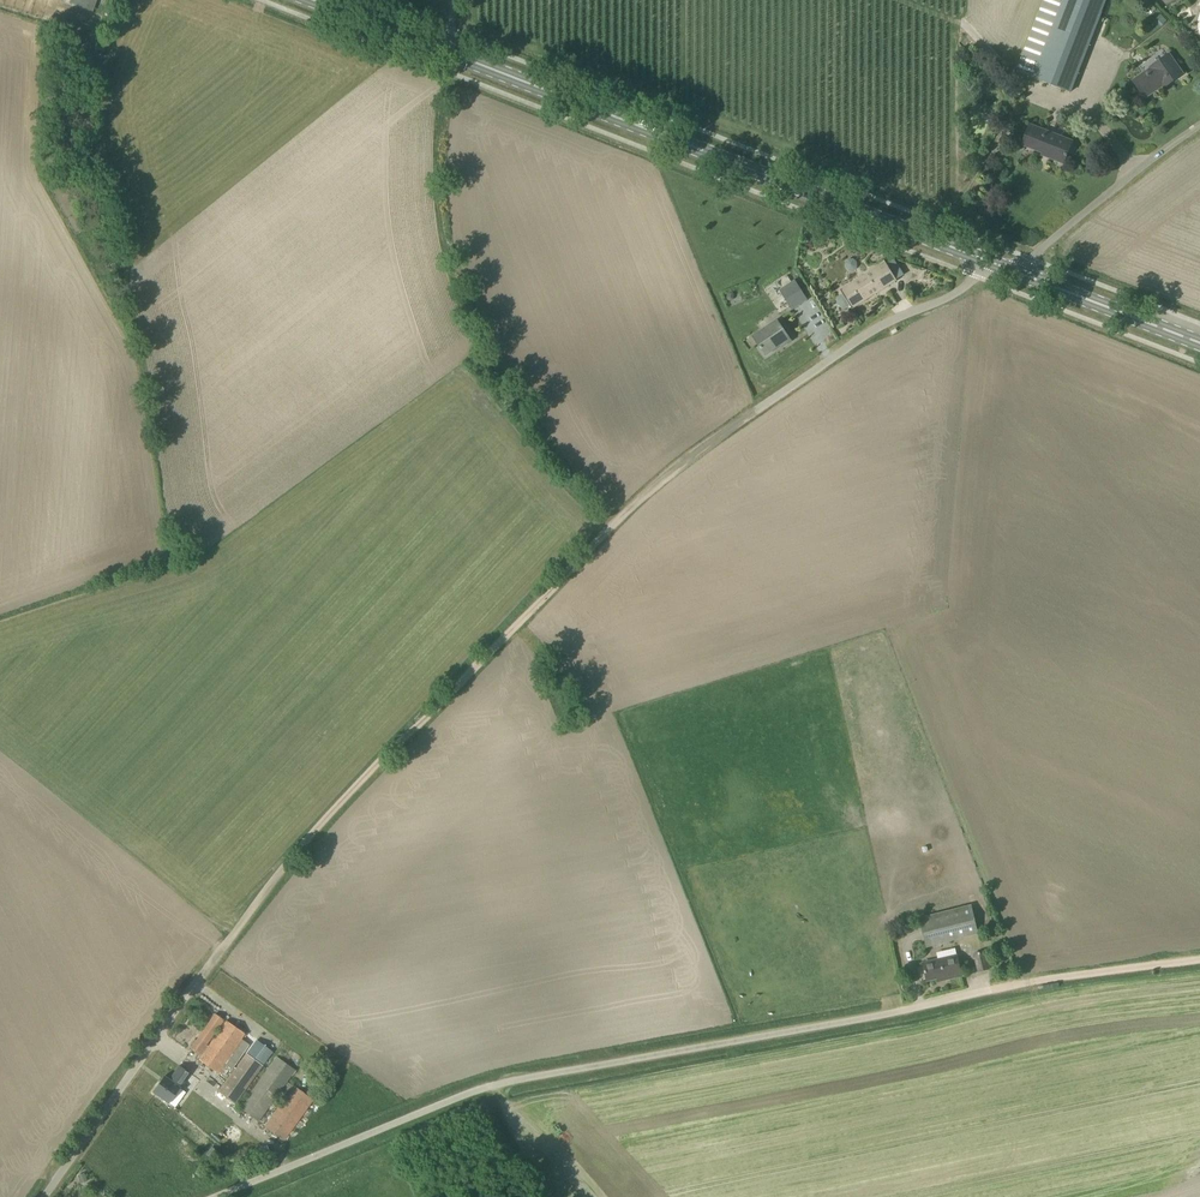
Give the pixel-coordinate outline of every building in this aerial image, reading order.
[(1100,16),(1106,0),(1063,0),(1062,2),(1058,0),(1045,0),(1017,72),(1070,92),(1100,16)] [(1161,14),(1155,20),(1161,26),(1167,20),(1161,14)] [(1133,81),(1145,98),(1169,81),(1171,83),(1183,74),(1169,54),(1150,68),(1151,69),(1133,81)] [(1049,157),(1064,163),(1072,142),(1030,125),(1023,144),(1049,155),(1049,157)] [(885,262),(876,268),(873,263),(867,267),(870,272),(841,290),(853,308),(897,281),(885,262)] [(807,299),(795,281),(780,291),(792,309),(807,299)] [(782,347),(791,341),(777,321),(753,337),(766,355),(781,345),(782,347)] [(926,947),(979,934),(972,905),(919,919),(921,927),(926,947)] [(978,972),(989,969),(985,952),(974,954),(978,972)] [(945,980),(962,976),(957,955),(923,963),(927,981),(944,977),(945,980)] [(199,1055),(223,1020),(215,1014),(191,1049),(199,1055)] [(249,1045),(241,1039),(245,1034),(237,1028),(239,1025),(236,1023),(234,1026),(227,1021),(199,1060),(217,1073),(218,1072),(224,1077),(229,1070),(230,1071),(249,1045)] [(255,1040),(246,1053),(217,1092),(234,1104),(262,1065),(268,1069),(277,1057),(267,1049),(268,1048),(255,1040)] [(277,1057),(268,1069),(240,1108),(258,1122),(295,1071),(277,1057)] [(218,1139),(231,1121),(192,1093),(185,1103),(174,1096),(180,1088),(190,1073),(179,1066),(169,1080),(164,1076),(153,1092),(169,1103),(179,1111),(218,1139)] [(284,1140),(313,1100),(294,1087),(265,1126),(284,1140)]
